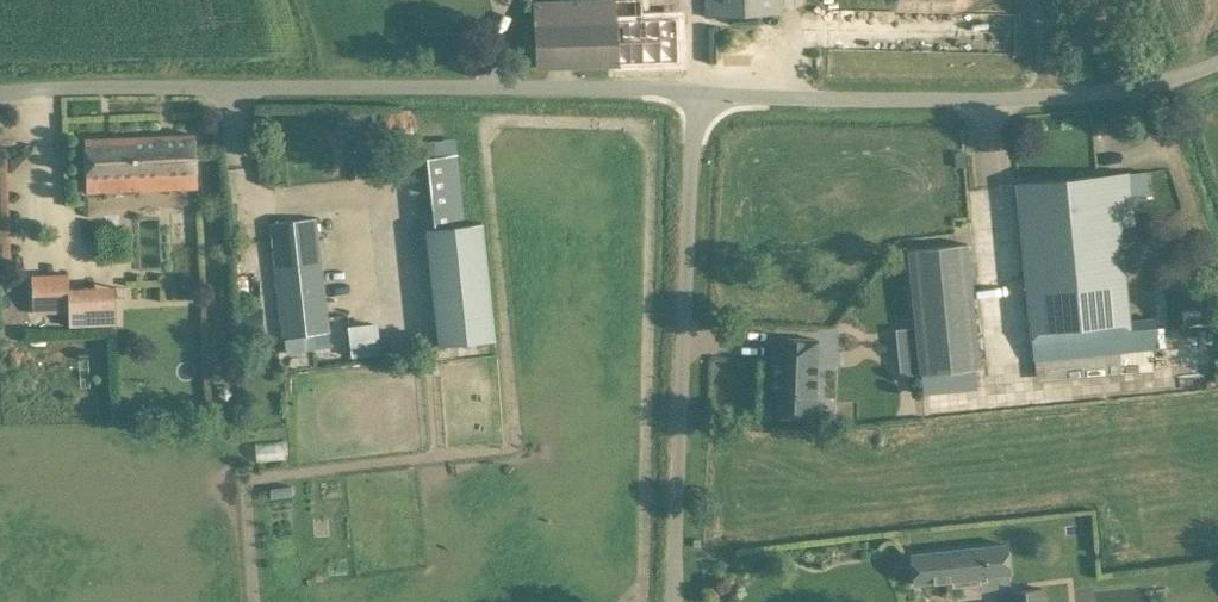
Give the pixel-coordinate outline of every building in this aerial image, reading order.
[(538,65),(680,60),(679,37),(678,18),(638,19),(638,0),(605,0),(559,2),(535,3),(538,65)] [(707,17),(784,14),(784,9),(782,9),(781,0),(707,0),(707,17)] [(88,180),(88,193),(198,188),(195,135),(86,140),(87,163),(88,180)] [(426,229),(437,344),(496,338),(484,220),(463,222),(457,154),(436,156),(434,139),(419,140),(420,157),(418,157),(425,229),(426,229)] [(1016,183),(1034,360),(1159,347),(1156,316),(1129,319),(1119,225),(1133,224),(1128,172),(1016,183)] [(316,217),(271,222),(284,336),(328,331),(316,217)] [(246,242),(233,243),(234,250),(247,249),(246,242)] [(916,327),(897,329),(901,375),(920,373),(921,374),(980,368),(967,243),(908,248),(916,327)] [(68,271),(32,273),(33,312),(69,311),(69,326),(100,325),(99,286),(69,287),(68,271)] [(314,334),(284,338),(286,352),(315,348),(314,334)] [(771,414),(815,416),(818,339),(774,337),(771,414)] [(270,487),(272,498),(292,495),(291,485),(270,487)] [(911,554),(914,583),(952,578),(953,586),(981,583),(981,580),(988,579),(988,574),(1010,572),(1006,544),(911,554)] [(1043,587),(1013,591),(1014,601),(1045,601),(1043,587)]
